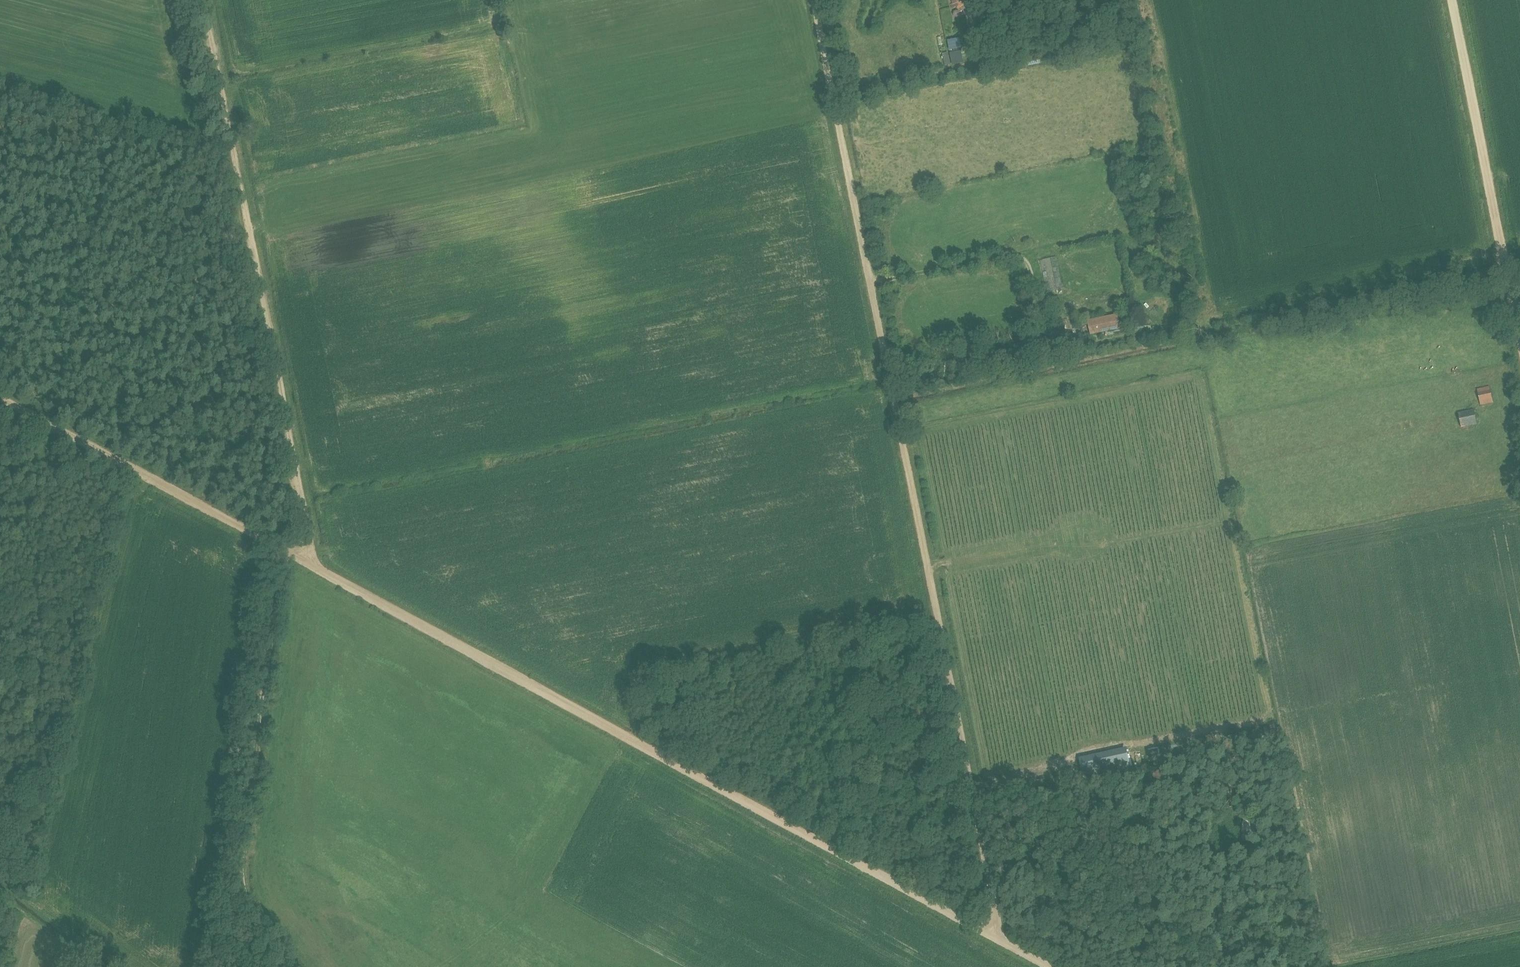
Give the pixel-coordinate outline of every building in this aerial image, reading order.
[(1190,312),(1179,314),(1183,331),(1193,329),(1190,312)] [(1118,313),(1088,320),(1091,335),(1121,328),(1118,313)] [(1477,389),(1480,405),(1493,402),(1489,387),(1477,389)] [(1461,427),(1477,423),(1474,409),(1458,413),(1461,427)] [(1099,755),(1080,759),(1081,764),(1084,777),(1103,773),(1099,755)]
